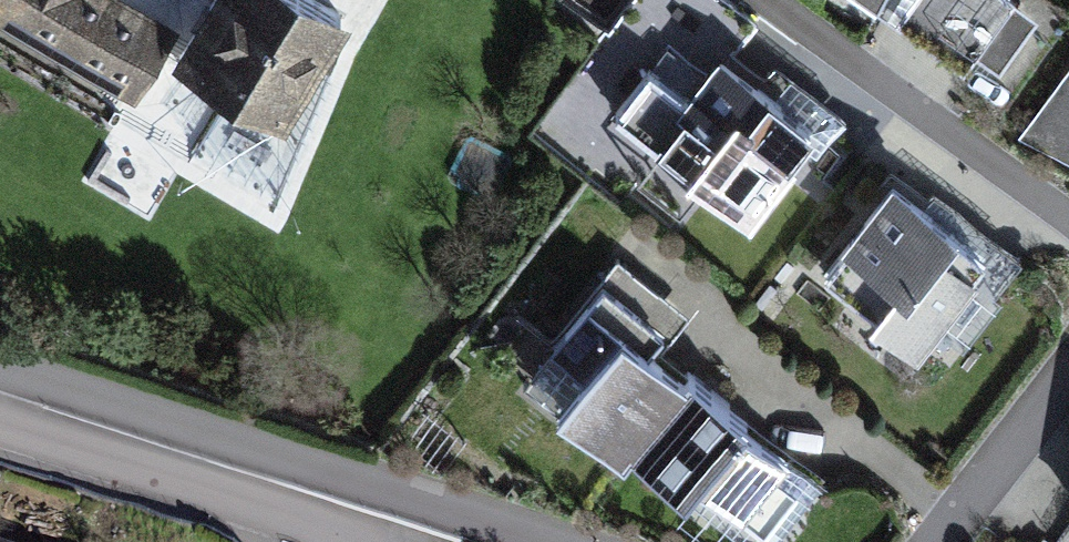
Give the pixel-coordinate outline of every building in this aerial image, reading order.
[(128,98),(171,25),(128,0),(0,0),(0,23),(128,98)] [(314,0),(217,0),(174,73),(275,132),(343,17),(314,0)] [(897,23),(962,72),(978,52),(994,66),(1032,17),(1012,0),(862,0),(897,23)] [(817,129),(723,59),(651,157),(744,226),(817,129)] [(1068,156),(1068,68),(1020,131),(1068,156)] [(993,264),(892,189),(826,277),(927,352),(993,264)] [(525,377),(627,463),(689,390),(641,350),(659,329),(604,283),(525,377)] [(813,481),(696,382),(689,390),(627,463),(686,513),(698,499),(748,541),(761,541),(813,481)]
